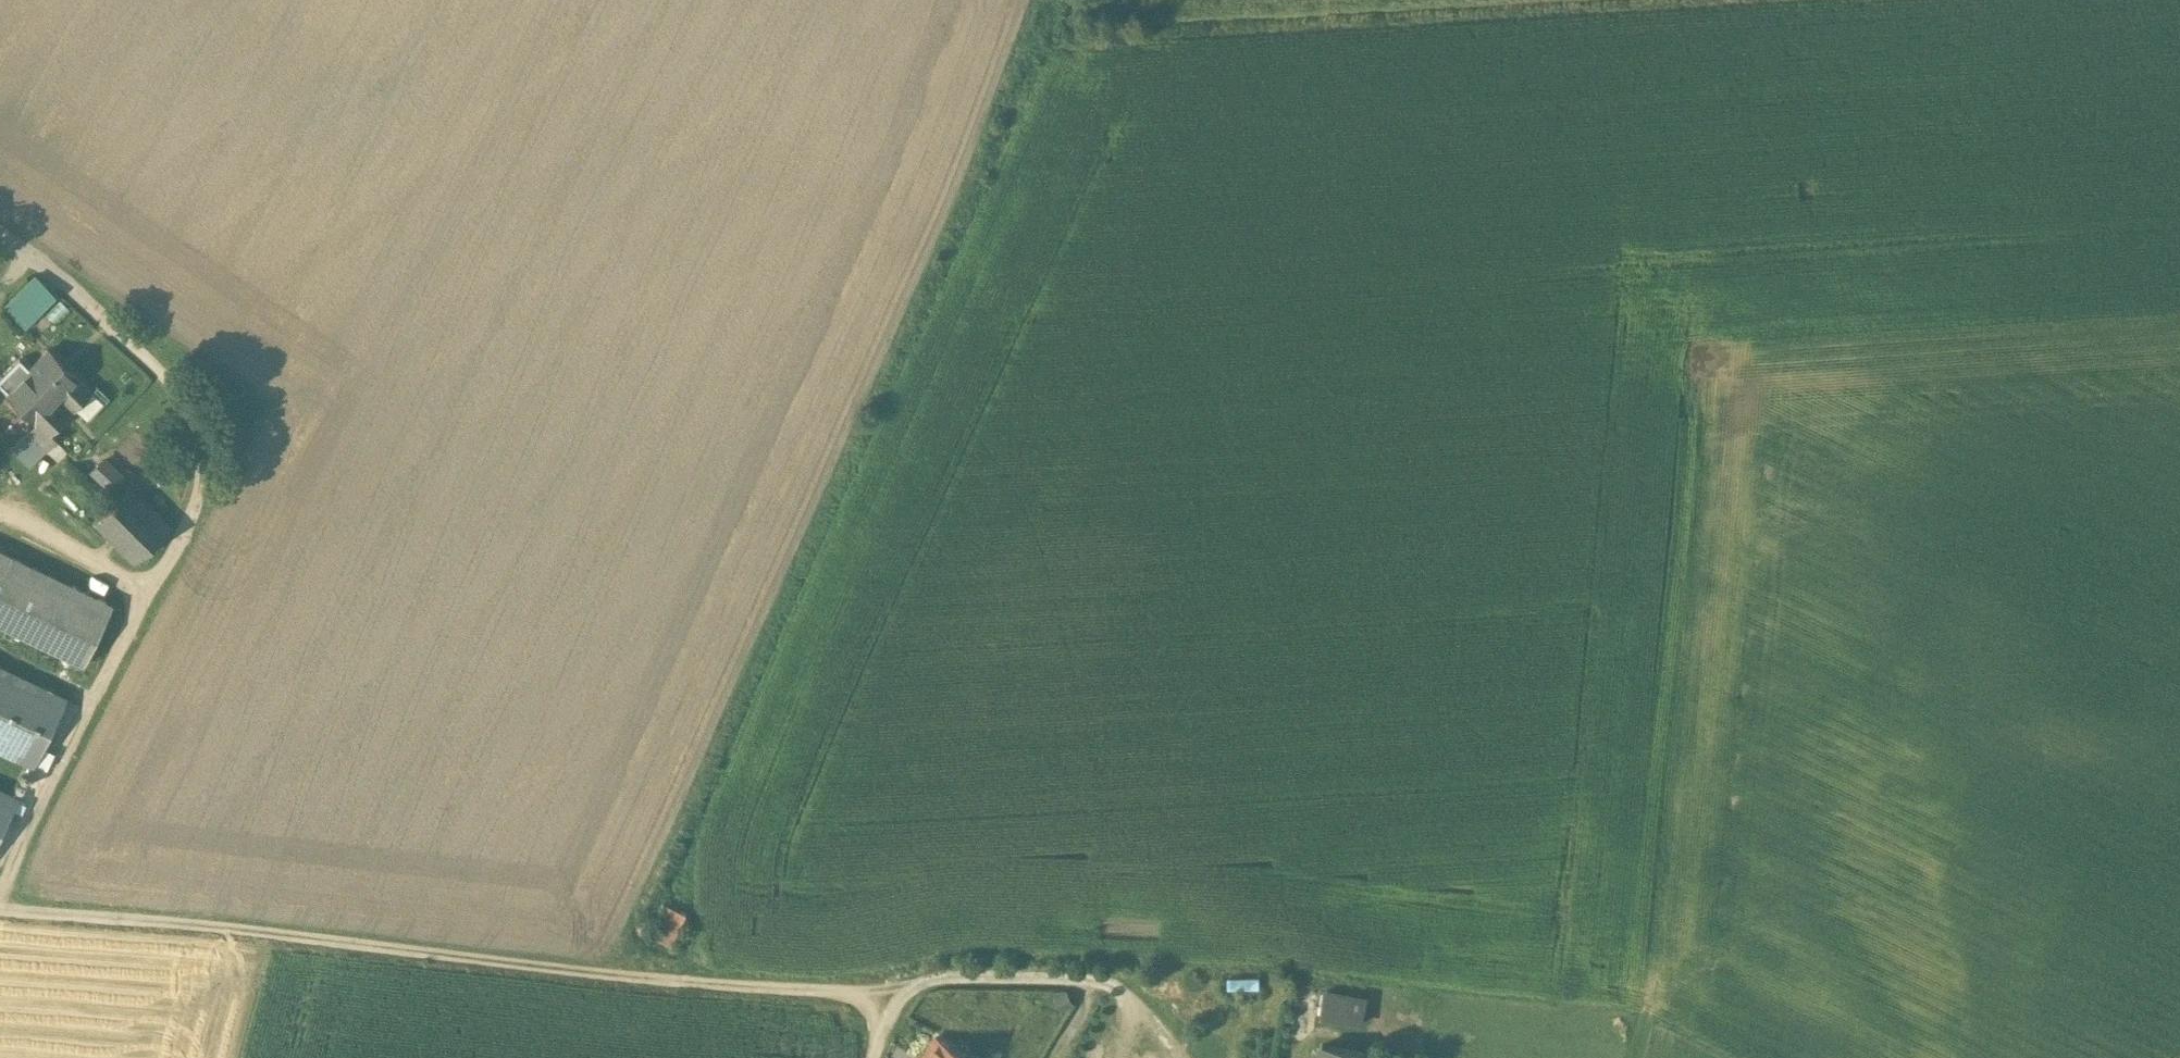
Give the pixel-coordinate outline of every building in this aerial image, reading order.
[(15,297),(7,305),(26,325),(54,298),(42,285),(22,305),(15,297)] [(48,350),(7,392),(37,423),(28,432),(29,432),(47,450),(58,439),(51,432),(68,415),(52,401),(60,393),(75,409),(90,393),(48,350)] [(47,450),(29,432),(10,450),(29,468),(47,450)] [(121,478),(103,461),(92,472),(111,489),(121,478)] [(129,487),(96,522),(135,561),(168,526),(129,487)] [(0,552),(0,624),(24,635),(52,577),(0,552)] [(111,606),(52,577),(24,635),(83,665),(111,606)] [(0,670),(0,747),(47,770),(54,755),(43,749),(65,702),(0,670)] [(0,793),(0,836),(13,810),(21,814),(26,806),(0,793)] [(667,906),(652,939),(672,947),(686,915),(667,906)] [(1230,988),(1261,986),(1261,976),(1229,977),(1230,988)] [(1367,998),(1326,991),(1322,1017),(1363,1023),(1367,998)] [(936,1039),(925,1057),(971,1057),(936,1039)] [(1322,1044),(1319,1057),(1364,1057),(1365,1053),(1322,1044)]
